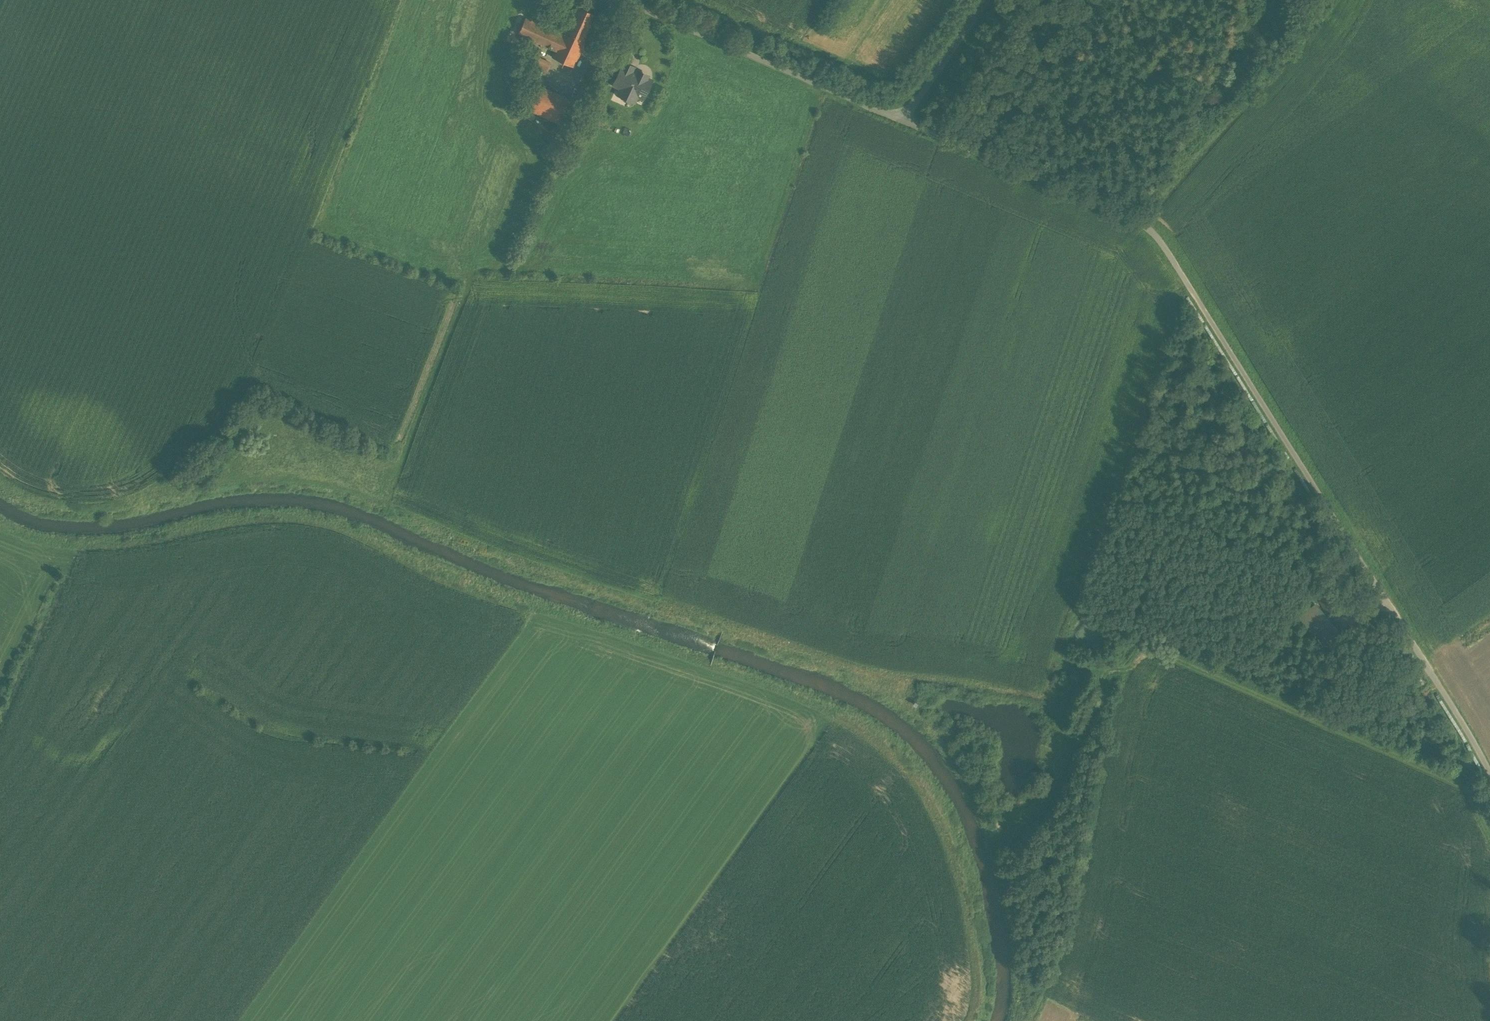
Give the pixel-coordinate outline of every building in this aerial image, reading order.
[(572,69),(596,16),(574,6),(561,34),(524,17),(515,35),(553,52),(550,58),(572,69)] [(551,62),(529,52),(525,62),(547,72),(551,62)] [(654,76),(621,61),(609,85),(617,89),(614,96),(630,104),(634,95),(643,99),(654,76)] [(575,101),(537,84),(526,107),(564,124),(575,101)] [(591,90),(582,86),(575,101),(583,105),(591,90)]
